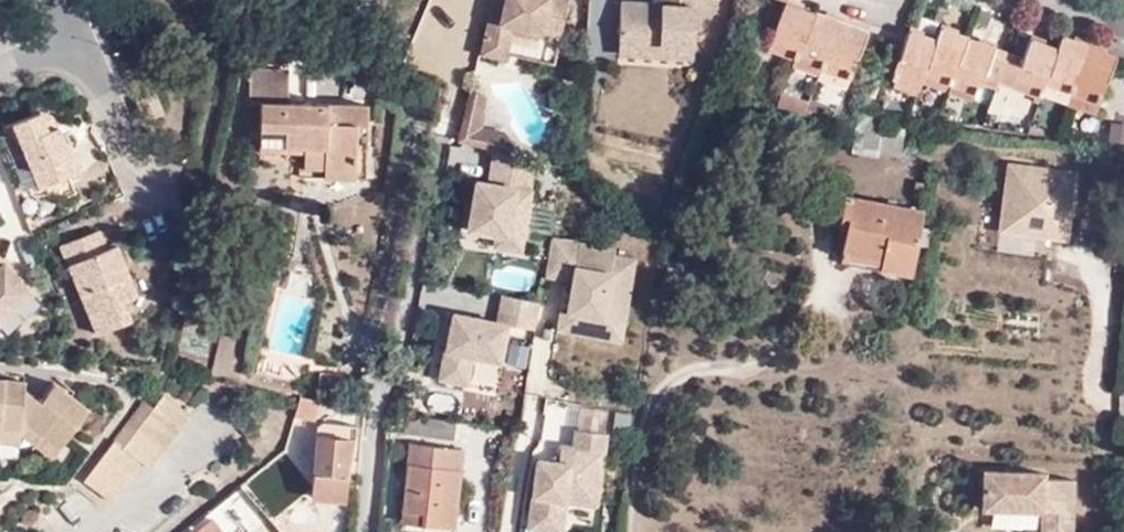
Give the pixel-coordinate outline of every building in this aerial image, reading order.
[(560,32),(567,0),(505,0),(504,2),(492,0),(482,51),(507,55),(512,27),(541,33),(542,28),(560,32)] [(695,8),(698,7),(698,0),(659,0),(659,5),(621,2),(619,55),(693,58),(695,8)] [(792,0),(776,0),(784,3),(769,43),(796,52),(799,54),(814,14),(790,5),(792,0)] [(839,23),(814,14),(799,54),(796,52),(794,59),(822,69),(824,63),(839,23)] [(867,33),(839,23),(824,63),(851,73),(867,33)] [(559,37),(560,32),(542,28),(541,33),(559,37)] [(927,69),(946,77),(960,36),(941,28),(937,41),(927,69)] [(922,84),(924,77),(927,69),(937,41),(909,31),(894,73),(922,84)] [(960,36),(946,77),(953,79),(968,38),(960,36)] [(1062,36),(1058,49),(1048,78),(1074,87),(1089,46),(1062,36)] [(1008,53),(968,38),(953,79),(980,89),(984,78),(998,83),(1008,53)] [(1008,53),(998,83),(1012,88),(1015,80),(1043,91),(1045,86),(1048,78),(1058,49),(1030,39),(1022,59),(1008,53)] [(794,59),(796,52),(769,43),(766,50),(794,60),(794,59)] [(1116,55),(1089,46),(1074,87),(1101,97),(1116,55)] [(505,61),(507,55),(482,51),(482,55),(505,61)] [(1106,84),(1116,55),(1101,97),(1106,84)] [(821,71),(822,69),(794,59),(794,60),(791,67),(819,77),(821,71)] [(851,73),(824,63),(822,69),(821,71),(848,81),(851,73)] [(924,77),(943,84),(946,77),(927,69),(924,77)] [(356,127),(366,127),(367,105),(288,104),(289,71),(250,70),(250,103),(259,104),(259,152),(303,153),(324,153),(323,171),(355,172),(356,127)] [(919,91),(922,84),(894,73),(891,80),(919,91)] [(946,77),(943,84),(950,87),(953,79),(946,77)] [(1074,87),(1048,78),(1045,86),(1071,95),(1074,87)] [(953,79),(950,87),(977,97),(980,89),(953,79)] [(1015,80),(1012,88),(1040,99),(1043,91),(1015,80)] [(1098,105),(1101,97),(1074,87),(1071,95),(1098,105)] [(807,103),(781,93),(777,107),(803,115),(807,103)] [(136,102),(144,121),(164,113),(155,94),(136,102)] [(972,123),(982,127),(987,113),(977,110),(972,123)] [(858,111),(856,117),(852,151),(879,154),(884,114),(858,111)] [(61,144),(55,127),(51,116),(41,112),(12,124),(39,189),(77,173),(70,156),(75,153),(69,140),(65,142),(61,144)] [(58,126),(55,127),(61,144),(65,142),(58,126)] [(1110,143),(1123,144),(1123,128),(1112,126),(1110,143)] [(364,179),(366,127),(356,127),(355,172),(323,171),(324,153),(303,153),(302,177),(364,179)] [(462,129),(458,148),(509,158),(513,142),(487,137),(487,134),(462,129)] [(70,156),(77,173),(82,171),(75,153),(70,156)] [(1079,174),(1009,165),(1000,234),(1069,243),(1079,174)] [(533,192),(476,182),(467,233),(495,238),(510,241),(508,252),(522,255),(533,192)] [(0,197),(0,209),(6,223),(22,217),(11,192),(0,197)] [(840,228),(845,196),(829,194),(824,225),(840,228)] [(922,211),(845,196),(840,228),(839,228),(847,230),(841,259),(880,266),(879,271),(910,277),(922,211)] [(121,269),(125,267),(116,245),(107,249),(99,230),(60,246),(97,335),(130,320),(123,303),(137,296),(128,273),(123,275),(121,269)] [(508,252),(510,241),(495,238),(493,249),(508,252)] [(561,308),(558,328),(621,340),(634,259),(616,255),(616,249),(578,244),(575,267),(568,309),(561,308)] [(0,259),(0,321),(31,292),(0,259)] [(840,263),(879,271),(880,266),(841,259),(840,263)] [(534,331),(538,304),(502,297),(497,323),(454,315),(441,381),(468,387),(474,359),(500,364),(508,325),(534,331)] [(213,356),(220,331),(196,325),(189,350),(213,356)] [(5,379),(0,423),(0,443),(19,445),(22,405),(23,389),(24,381),(5,379)] [(22,405),(19,445),(32,446),(71,396),(54,382),(40,402),(36,406),(22,405)] [(40,402),(23,389),(22,405),(36,406),(40,402)] [(190,415),(164,394),(153,407),(145,401),(83,482),(111,502),(140,463),(149,469),(190,415)] [(71,396),(32,446),(35,447),(50,458),(88,408),(71,396)] [(320,400),(300,397),(295,417),(316,422),(320,400)] [(610,411),(609,432),(628,433),(629,411),(610,411)] [(415,417),(405,416),(403,433),(454,441),(456,423),(415,417)] [(313,472),(347,476),(351,427),(324,423),(318,427),(317,435),(316,435),(312,472),(313,472)] [(538,461),(530,520),(563,524),(566,502),(595,506),(604,435),(576,431),(573,450),(560,448),(558,464),(538,461)] [(422,512),(421,524),(454,529),(463,450),(410,444),(401,510),(422,512)] [(344,501),(347,476),(313,472),(310,498),(344,501)] [(1041,480),(1042,475),(981,472),(980,510),(1038,513),(1038,531),(1069,531),(1072,482),(1041,480)] [(400,522),(421,524),(422,512),(401,510),(400,522)] [(211,519),(196,531),(223,531),(211,519)] [(530,520),(529,530),(540,531),(562,531),(563,524),(530,520)]
